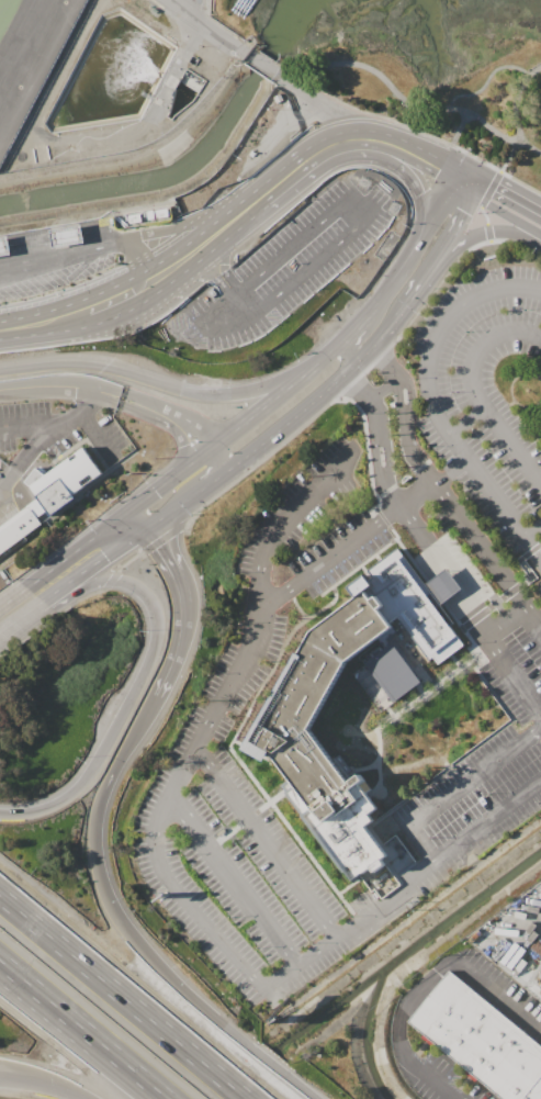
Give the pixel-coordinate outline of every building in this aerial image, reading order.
[(51,245),(81,243),(80,225),(49,228),(51,245)] [(50,514),(30,485),(31,485),(25,481),(35,468),(45,474),(82,447),(101,473),(71,495),(74,497),(50,514)] [(40,524),(0,553),(0,524),(34,498),(44,511),(35,517),(40,524)] [(351,881),(370,866),(373,871),(383,863),(380,860),(385,855),(362,827),(371,820),(365,815),(374,808),(356,784),(362,780),(360,776),(348,784),(308,731),(342,664),(343,662),(391,627),(387,623),(398,615),(429,657),(433,653),(438,660),(460,644),(446,625),(450,621),(438,605),(422,585),(397,551),(364,575),(348,587),(354,596),(308,631),(246,744),(272,759),(288,780),(280,785),(303,816),(351,881)] [(422,585),(446,569),(461,588),(438,605),(422,585)] [(363,663),(391,642),(419,682),(392,702),(363,663)] [(529,978),(540,964),(540,988),(529,978)] [(449,969),(540,1046),(540,1098),(503,1098),(407,1020),(449,969)]
